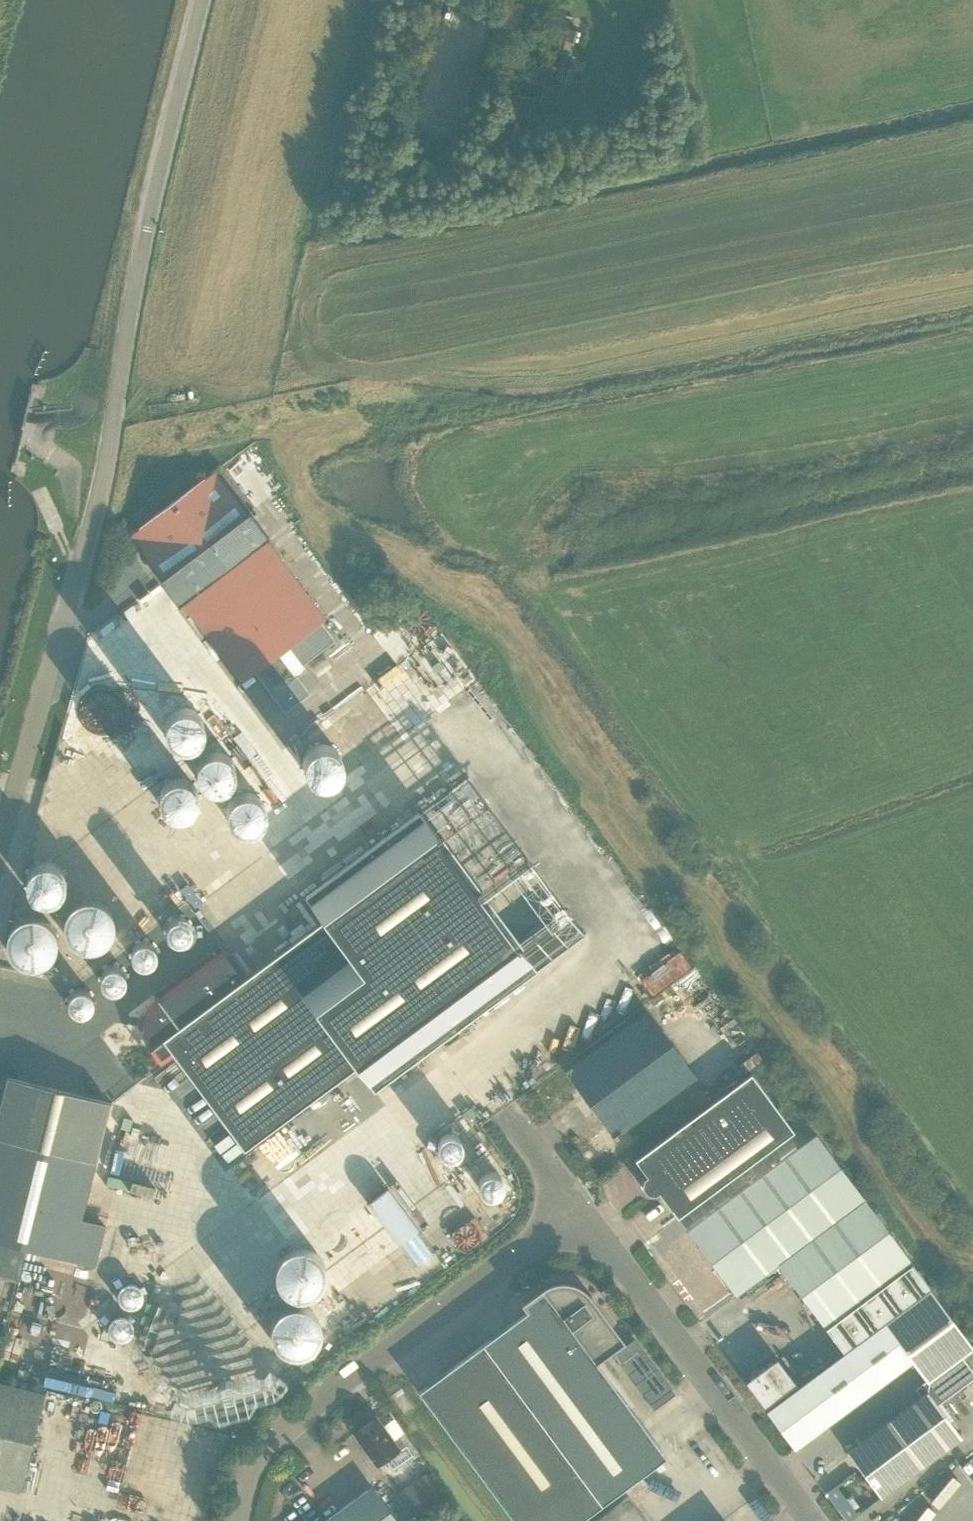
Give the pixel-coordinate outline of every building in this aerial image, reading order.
[(570,28),(567,39),(575,41),(578,30),(570,28)] [(557,76),(565,78),(571,53),(563,50),(557,76)] [(244,675),(255,667),(287,711),(311,694),(298,677),(307,670),(304,665),(335,640),(322,622),(327,618),(218,473),(156,520),(187,561),(164,579),(181,602),(189,597),(234,659),(233,660),(244,675)] [(379,708),(385,710),(391,708),(396,704),(398,698),(396,692),(392,688),(386,686),(380,687),(375,691),(374,697),(375,703),(379,708)] [(341,744),(348,745),(354,744),(357,740),(359,734),(358,729),(355,724),(349,721),(343,722),(338,726),(335,732),(336,739),(341,744)] [(169,779),(178,782),(185,781),(192,778),(197,773),(200,766),(201,759),(199,750),(194,743),(186,739),(178,738),(169,740),(162,746),(158,755),(158,764),(162,773),(169,779)] [(226,800),(236,801),(243,799),(249,795),(253,789),(255,782),(255,775),(251,767),(245,761),(237,758),(228,758),(220,762),(214,769),(211,778),(213,787),(218,795),(226,800)] [(123,803),(132,804),(140,800),(147,795),(150,787),(151,778),(148,770),(142,764),(135,761),(127,760),(119,762),(113,767),(108,774),(107,783),(109,792),(115,799),(123,803)] [(181,831),(188,835),(196,835),(204,833),(211,827),(215,820),(216,812),(213,803),(207,796),(199,792),(189,791),(181,795),(175,801),(172,809),(172,817),(175,825),(181,831)] [(65,836),(74,835),(83,830),(88,822),(89,812),(86,803),(78,796),(68,793),(59,795),(51,801),(47,809),(46,819),(50,827),(57,833),(65,836)] [(224,955),(159,1002),(156,1005),(155,1006),(153,1009),(152,1011),(151,1013),(149,1017),(149,1019),(148,1022),(147,1026),(147,1028),(148,1032),(148,1034),(149,1037),(149,1040),(151,1043),(152,1045),(153,1047),(162,1059),(172,1051),(245,1150),(357,1067),(375,1091),(537,970),(420,812),(305,897),(323,922),(243,981),(224,955)] [(106,853),(114,856),(122,856),(126,856),(129,854),(135,849),(139,842),(140,834),(138,825),(133,818),(125,813),(115,813),(107,816),(100,822),(97,830),(97,839),(100,847),(106,853)] [(524,894),(527,901),(533,906),(541,909),(549,907),(556,902),(559,895),(560,887),(556,879),(549,874),(541,872),(533,874),(527,880),(524,887),(524,894)] [(91,954),(93,932),(47,929),(45,956),(69,958),(68,971),(80,972),(82,953),(91,954)] [(647,1012),(565,1073),(613,1137),(695,1077),(647,1012)] [(656,1195),(659,1193),(678,1218),(794,1132),(752,1074),(635,1160),(647,1177),(644,1179),(643,1187),(647,1194),(656,1195)] [(110,1104),(9,1078),(0,1114),(0,1277),(18,1282),(26,1249),(97,1266),(107,1225),(81,1219),(110,1104)] [(446,1165),(455,1167),(463,1165),(469,1160),(473,1153),(473,1145),(470,1137),(464,1132),(456,1129),(448,1130),(441,1135),(436,1142),(436,1151),(439,1159),(446,1165)] [(736,1295),(778,1264),(865,1199),(816,1135),(688,1230),(736,1295)] [(478,1206),(488,1209),(492,1209),(496,1208),(502,1203),(507,1196),(508,1188),(506,1181),(500,1174),(493,1171),(485,1171),(477,1174),(471,1180),(469,1190),(472,1199),(478,1206)] [(912,1264),(865,1199),(778,1264),(826,1328),(844,1353),(931,1289),(912,1264)] [(374,1320),(442,1273),(397,1210),(330,1257),(374,1320)] [(125,1266),(135,1268),(140,1245),(129,1243),(125,1266)] [(515,1520),(581,1520),(603,1505),(667,1457),(589,1353),(615,1334),(589,1298),(585,1294),(581,1290),(576,1288),(571,1286),(565,1285),(560,1285),(554,1286),(549,1288),(543,1292),(526,1305),(530,1310),(484,1344),(419,1392),(515,1520)] [(931,1289),(844,1353),(767,1411),(795,1448),(912,1361),(928,1382),(961,1357),(972,1348),(972,1346),(931,1289)] [(632,1340),(613,1354),(651,1405),(672,1388),(672,1387),(669,1389),(632,1340)] [(126,1372),(126,1381),(129,1388),(135,1394),(142,1397),(150,1397),(159,1392),(165,1384),(166,1374),(163,1365),(156,1359),(147,1356),(138,1358),(130,1364),(126,1372)] [(921,1386),(921,1396),(928,1391),(938,1404),(972,1377),(972,1373),(961,1357),(928,1382),(921,1386)] [(746,1382),(764,1406),(795,1383),(777,1359),(746,1382)] [(192,1405),(201,1407),(211,1405),(219,1399),(223,1390),(222,1380),(218,1373),(211,1367),(202,1366),(193,1367),(186,1373),(182,1381),(181,1390),(185,1399),(192,1405)] [(21,1491),(45,1393),(0,1382),(0,1485),(21,1491)] [(921,1396),(847,1452),(881,1498),(962,1437),(938,1404),(928,1391),(921,1396)] [(64,1420),(75,1423),(78,1407),(122,1416),(124,1405),(68,1395),(64,1420)] [(195,1430),(197,1420),(152,1406),(149,1416),(195,1430)] [(377,1417),(354,1433),(377,1465),(386,1460),(392,1469),(413,1454),(401,1436),(405,1433),(406,1432),(389,1410),(378,1418),(377,1417)] [(437,1512),(456,1501),(437,1467),(418,1477),(437,1512)] [(938,1493),(945,1501),(969,1483),(963,1474),(938,1493)] [(373,1486),(324,1520),(399,1520),(373,1486)] [(594,1520),(648,1520),(629,1495),(594,1520)] [(846,1500),(838,1506),(848,1520),(856,1514),(846,1500)]
